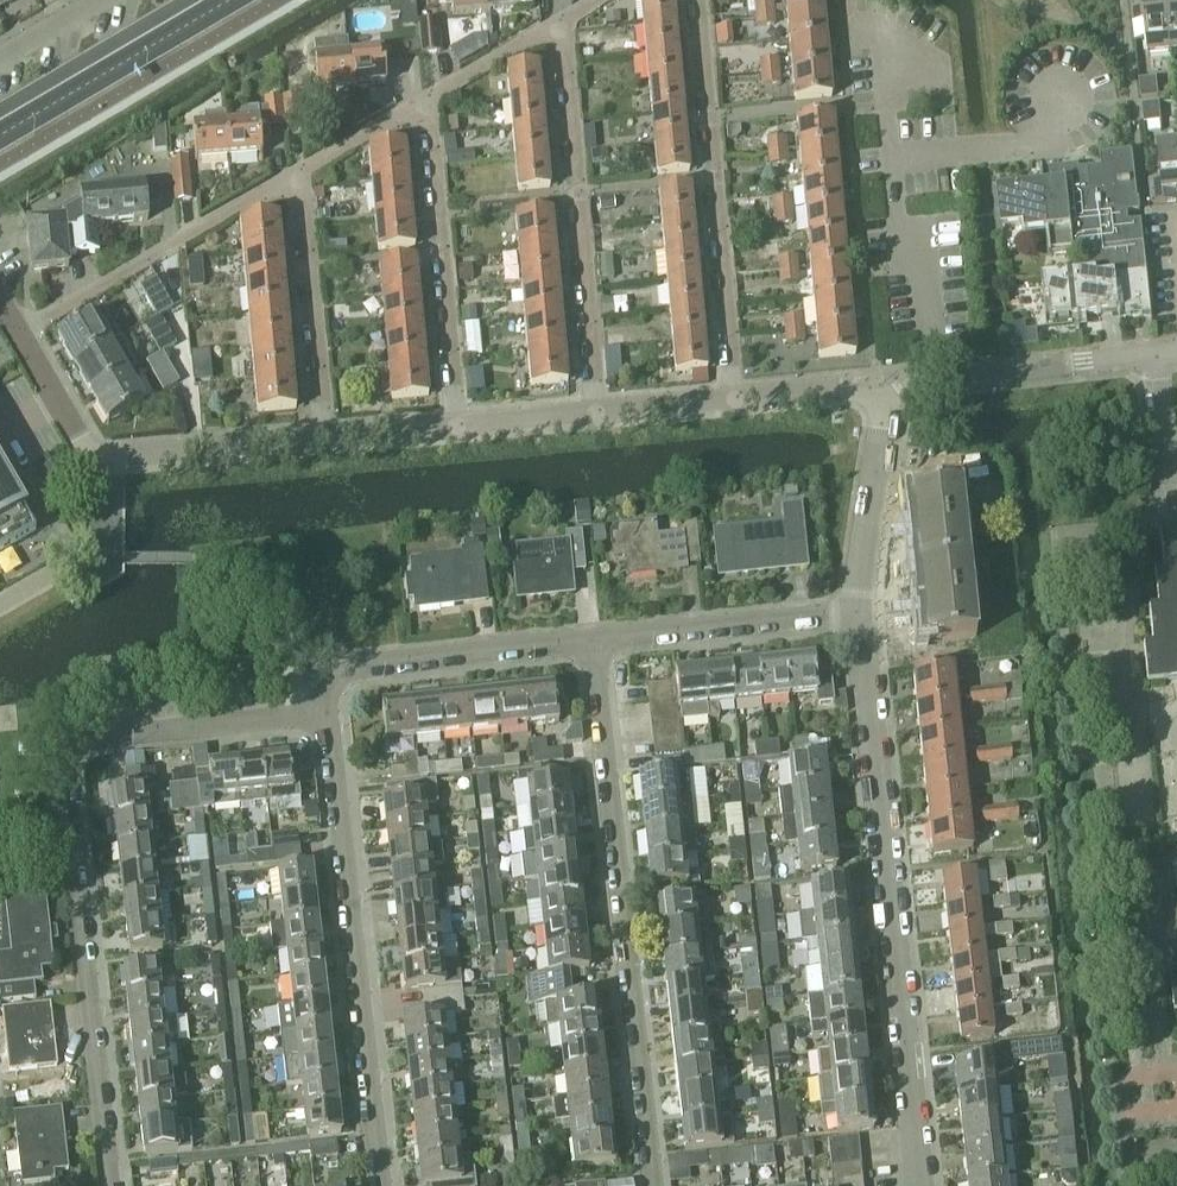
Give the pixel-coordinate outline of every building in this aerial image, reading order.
[(484,0),(451,0),(452,16),(485,14),(484,0)] [(485,14),(530,9),(530,0),(484,0),(485,14)] [(643,25),(674,22),(673,0),(640,0),(643,25)] [(753,14),(772,13),(771,0),(760,0),(752,1),(753,14)] [(786,11),(822,8),(821,0),(785,0),(786,11)] [(1170,53),(1165,8),(1152,9),(1152,0),(1132,0),(1134,24),(1136,43),(1145,42),(1146,56),(1170,53)] [(1176,52),(1176,6),(1165,8),(1170,53),(1176,52)] [(786,11),(789,41),(824,38),(822,8),(786,11)] [(772,13),(753,14),(755,28),(773,26),(772,13)] [(614,14),(604,14),(605,25),(615,24),(614,14)] [(441,52),(438,19),(419,20),(422,54),(441,52)] [(643,25),(645,54),(669,52),(677,51),(674,22),(643,25)] [(490,27),(487,27),(489,50),(496,46),(495,37),(491,38),(490,27)] [(789,41),(791,71),(827,68),(824,38),(789,41)] [(473,41),(451,54),(459,68),(481,55),(473,41)] [(391,45),(392,57),(408,56),(407,44),(391,45)] [(645,54),(648,85),(680,82),(677,51),(669,52),(645,54)] [(381,52),(348,54),(352,87),(384,84),(381,52)] [(352,87),(348,54),(316,57),(319,90),(352,87)] [(758,61),(759,74),(777,73),(776,59),(758,61)] [(506,70),(509,101),(541,98),(538,67),(506,70)] [(827,68),(791,71),(794,101),(830,98),(827,68)] [(777,73),(759,74),(760,88),(779,86),(777,73)] [(1138,80),(1139,90),(1140,99),(1157,97),(1155,88),(1154,78),(1138,80)] [(648,85),(651,115),(669,114),(683,112),(680,82),(648,85)] [(299,95),(281,96),(284,125),(301,124),(299,95)] [(226,125),(226,126),(228,157),(261,154),(260,140),(270,139),(269,127),(284,125),(281,96),(264,98),(264,108),(236,110),(237,125),(226,125)] [(509,101),(512,131),(543,129),(541,98),(509,101)] [(1141,105),(1142,113),(1143,124),(1159,122),(1158,112),(1157,103),(1141,105)] [(651,115),(654,146),(686,143),(683,112),(669,114),(651,115)] [(196,160),(228,157),(226,126),(226,125),(225,114),(205,115),(206,127),(193,128),(196,160)] [(796,120),(799,149),(834,146),(832,116),(796,120)] [(445,119),(446,134),(456,133),(455,118),(445,119)] [(153,126),(155,151),(167,150),(166,125),(153,126)] [(593,126),(582,128),(585,148),(596,147),(593,126)] [(512,131),(515,161),(546,159),(543,129),(512,131)] [(765,139),(766,153),(785,151),(783,137),(765,139)] [(391,147),(368,149),(372,183),(408,180),(405,146),(397,147),(397,139),(390,139),(391,147)] [(686,143),(654,146),(657,176),(669,175),(689,173),(686,143)] [(1176,191),(1176,143),(1156,145),(1160,180),(1149,181),(1151,205),(1176,202),(1175,191),(1176,191)] [(799,149),(802,179),(837,176),(834,146),(799,149)] [(604,151),(590,152),(591,164),(605,163),(604,151)] [(785,151),(766,153),(767,166),(786,165),(785,151)] [(1127,211),(1138,210),(1132,152),(1104,154),(1106,166),(1087,168),(1090,191),(1101,190),(1104,213),(1127,211)] [(469,154),(445,156),(446,167),(470,165),(469,154)] [(172,157),(176,203),(192,202),(188,156),(172,157)] [(546,159),(515,161),(518,192),(549,188),(546,159)] [(1049,254),(1090,250),(1091,263),(1145,257),(1141,221),(1128,222),(1127,211),(1104,213),(1101,190),(1090,191),(1087,168),(1041,173),(1042,188),(1043,188),(1047,231),(1047,232),(1049,254)] [(802,179),(804,209),(840,206),(837,176),(802,179)] [(408,180),(372,183),(375,217),(411,214),(408,180)] [(63,221),(28,225),(28,228),(32,271),(41,271),(70,268),(69,252),(100,250),(97,226),(147,222),(146,206),(162,205),(161,187),(81,194),(82,199),(62,208),(63,221)] [(658,191),(661,221),(692,218),(690,188),(658,191)] [(1024,234),(1047,232),(1047,231),(1043,188),(1042,188),(999,193),(1002,227),(1023,225),(1024,234)] [(770,199),(772,212),(790,211),(789,197),(770,199)] [(611,199),(597,201),(599,211),(612,210),(611,199)] [(804,209),(807,239),(843,236),(840,206),(804,209)] [(328,207),(316,209),(318,222),(329,221),(328,207)] [(790,211),(772,212),(773,226),(791,224),(790,211)] [(515,217),(518,250),(555,247),(551,213),(537,215),(515,217)] [(411,214),(375,217),(378,251),(414,248),(411,214)] [(661,221),(663,252),(695,248),(692,218),(661,221)] [(240,223),(243,255),(281,251),(278,219),(240,223)] [(807,239),(810,269),(846,265),(843,236),(807,239)] [(348,242),(324,243),(324,252),(348,251),(348,242)] [(518,250),(520,285),(557,281),(555,247),(518,250)] [(663,252),(666,282),(698,279),(695,248),(663,252)] [(243,255),(245,286),(284,283),(281,251),(243,255)] [(776,259),(777,272),(796,271),(794,257),(776,259)] [(1091,263),(1092,272),(1096,272),(1097,276),(1146,271),(1145,257),(1091,263)] [(379,263),(382,298),(418,294),(415,260),(379,263)] [(469,265),(457,267),(458,277),(470,276),(469,265)] [(611,265),(599,266),(600,280),(612,279),(611,265)] [(810,269),(813,299),(849,295),(846,265),(810,269)] [(796,271),(777,272),(778,286),(797,284),(796,271)] [(1146,271),(1097,276),(1101,312),(1118,311),(1119,318),(1151,314),(1146,271)] [(1096,272),(1092,272),(1042,277),(1044,299),(1049,299),(1051,319),(1056,318),(1057,328),(1079,325),(1078,315),(1101,312),(1097,276),(1096,272)] [(139,289),(156,318),(159,317),(160,318),(173,310),(156,279),(139,289)] [(666,282),(669,312),(701,309),(698,279),(666,282)] [(520,285),(524,319),(561,315),(557,281),(520,285)] [(245,286),(248,318),(287,314),(284,283),(245,286)] [(382,298),(385,332),(421,329),(418,294),(382,298)] [(813,299),(815,329),(852,325),(849,295),(813,299)] [(611,299),(601,300),(603,314),(612,313),(611,299)] [(669,312),(672,343),(704,340),(701,309),(669,312)] [(475,310),(462,311),(463,323),(476,322),(475,310)] [(100,311),(57,336),(74,366),(109,346),(117,341),(100,311)] [(248,318),(251,350),(290,346),(287,314),(248,318)] [(524,319),(527,353),(564,350),(561,315),(524,319)] [(142,326),(159,355),(162,353),(163,354),(176,346),(160,318),(159,317),(156,318),(142,326)] [(781,318),(783,332),(801,330),(800,317),(781,318)] [(852,325),(815,329),(818,359),(854,355),(852,325)] [(463,329),(464,344),(480,342),(478,327),(463,329)] [(385,332),(388,366),(424,363),(421,329),(385,332)] [(801,330),(783,332),(784,346),(802,344),(801,330)] [(623,332),(603,334),(604,349),(624,347),(623,332)] [(704,340),(672,343),(675,373),(707,370),(704,340)] [(109,346),(74,366),(91,395),(126,375),(109,346)] [(251,350),(254,381),(292,378),(290,346),(251,350)] [(564,350),(527,353),(530,387),(567,383),(564,350)] [(162,353),(159,355),(146,363),(163,394),(180,384),(163,354),(162,353)] [(424,363),(388,366),(391,401),(427,397),(424,363)] [(618,365),(605,366),(606,383),(619,382),(618,365)] [(208,367),(192,368),(193,381),(209,379),(208,367)] [(126,375),(91,395),(107,424),(142,404),(126,375)] [(292,378),(254,381),(257,413),(295,410),(292,378)] [(55,462),(45,467),(52,479),(62,474),(55,462)] [(35,535),(0,475),(0,555),(35,535)] [(796,488),(785,489),(785,497),(797,496),(796,488)] [(909,494),(903,495),(905,513),(911,512),(915,551),(909,552),(911,569),(917,569),(966,563),(958,490),(909,494)] [(586,504),(574,505),(576,523),(588,521),(586,504)] [(692,507),(684,508),(686,524),(694,523),(692,507)] [(720,570),(736,568),(737,574),(778,569),(778,563),(788,562),(789,568),(805,566),(803,542),(799,508),(783,509),(785,526),(715,533),(719,576),(720,576),(720,570)] [(483,521),(470,523),(471,538),(485,536),(483,521)] [(614,558),(629,557),(630,575),(683,570),(683,565),(696,563),(692,524),(679,525),(680,536),(654,539),(653,525),(616,529),(611,535),(614,558)] [(604,529),(593,530),(594,544),(605,543),(604,529)] [(1158,532),(1161,568),(1152,569),(1156,606),(1146,607),(1149,643),(1142,644),(1146,681),(1176,678),(1176,530),(1158,532)] [(495,532),(486,533),(488,551),(497,550),(495,532)] [(559,594),(558,580),(570,579),(569,572),(584,571),(580,532),(565,534),(566,544),(513,550),(518,598),(559,594)] [(462,543),(463,552),(462,552),(463,557),(411,563),(412,578),(406,579),(408,599),(414,598),(416,609),(457,604),(456,595),(467,594),(468,603),(485,601),(479,551),(478,551),(477,541),(462,543)] [(917,569),(911,569),(913,587),(919,587),(923,624),(917,625),(919,643),(925,642),(975,637),(966,563),(917,569)] [(813,658),(783,661),(787,697),(815,694),(816,705),(833,703),(834,707),(846,706),(845,691),(832,692),(830,672),(827,672),(826,669),(816,661),(813,662),(813,658)] [(739,666),(728,668),(732,702),(760,700),(755,665),(757,664),(757,660),(738,662),(739,666)] [(757,664),(755,665),(760,700),(787,697),(783,661),(757,664)] [(728,668),(701,671),(707,718),(718,717),(716,704),(732,702),(728,668)] [(911,673),(914,703),(954,699),(951,668),(911,673)] [(701,671),(673,674),(674,683),(676,698),(677,708),(679,708),(679,711),(680,721),(707,718),(701,671)] [(674,683),(650,686),(652,701),(676,698),(674,683)] [(555,686),(525,690),(529,725),(559,721),(555,686)] [(1003,687),(986,689),(988,702),(1004,700),(1003,687)] [(988,702),(986,689),(970,691),(971,703),(988,702)] [(525,690),(497,693),(500,728),(529,725),(525,690)] [(497,693),(468,696),(472,731),(500,728),(497,693)] [(468,696),(440,700),(444,734),(472,731),(468,696)] [(676,698),(652,701),(653,714),(679,711),(679,708),(677,708),(676,698)] [(914,703),(917,733),(957,729),(954,699),(914,703)] [(440,700),(411,703),(415,738),(444,734),(440,700)] [(415,738),(411,703),(382,706),(386,741),(415,738)] [(679,711),(653,714),(655,728),(680,725),(680,721),(679,711)] [(680,725),(655,728),(656,742),(682,739),(680,725)] [(917,733),(921,763),(960,758),(957,729),(917,733)] [(806,754),(804,738),(793,740),(794,755),(806,754)] [(532,741),(535,765),(565,762),(563,748),(548,750),(547,739),(532,741)] [(682,739),(656,742),(658,756),(683,753),(682,739)] [(777,741),(765,742),(766,758),(778,757),(777,741)] [(766,758),(765,742),(753,744),(755,759),(766,758)] [(722,746),(710,747),(712,763),(724,762),(722,746)] [(712,763),(710,747),(698,749),(700,764),(712,763)] [(1009,747),(993,748),(994,761),(1011,759),(1009,747)] [(994,761),(993,748),(976,750),(978,763),(994,761)] [(420,777),(418,761),(417,753),(403,755),(404,766),(390,768),(391,780),(420,777)] [(683,753),(658,756),(659,768),(684,766),(683,753)] [(517,755),(504,756),(505,768),(518,767),(517,755)] [(505,768),(504,756),(491,758),(492,770),(505,768)] [(290,757),(262,760),(267,802),(301,799),(299,782),(293,783),(290,757)] [(787,762),(790,789),(826,785),(823,758),(787,762)] [(921,763),(924,792),(964,788),(960,758),(921,763)] [(262,760),(235,763),(240,805),(267,802),(262,760)] [(460,761),(447,762),(448,774),(461,773),(460,761)] [(448,774),(447,762),(434,764),(435,776),(448,774)] [(210,781),(196,782),(199,810),(203,810),(213,808),(240,805),(235,763),(208,766),(210,781)] [(528,782),(531,807),(571,802),(568,778),(561,779),(560,769),(534,771),(535,782),(528,782)] [(112,793),(107,793),(109,810),(114,810),(115,817),(110,817),(110,820),(147,816),(144,789),(154,788),(152,771),(145,772),(126,774),(128,790),(112,792),(112,793)] [(639,776),(643,806),(687,801),(684,771),(673,773),(639,776)] [(489,776),(478,778),(482,813),(492,811),(489,776)] [(384,798),(387,824),(427,819),(426,805),(438,804),(436,781),(386,786),(388,798),(384,798)] [(742,782),(743,794),(758,793),(757,781),(742,782)] [(199,810),(196,782),(182,784),(168,785),(170,802),(171,813),(185,812),(193,811),(199,810)] [(722,785),(723,797),(737,795),(736,783),(722,785)] [(778,790),(781,818),(829,813),(826,785),(790,789),(778,790)] [(924,792),(927,822),(967,818),(964,788),(924,792)] [(758,793),(743,794),(744,806),(760,804),(758,793)] [(737,795),(723,797),(725,808),(739,807),(737,795)] [(462,801),(463,815),(475,813),(474,799),(462,801)] [(643,806),(646,833),(690,828),(687,801),(643,806)] [(158,815),(171,813),(170,802),(157,804),(158,815)] [(531,807),(534,831),(574,826),(571,802),(531,807)] [(315,804),(303,805),(304,821),(316,820),(315,804)] [(1016,806),(999,808),(1001,821),(1017,819),(1016,806)] [(1001,821),(999,808),(983,810),(984,822),(1001,821)] [(192,813),(185,813),(186,822),(193,821),(192,813)] [(785,845),(796,843),(832,840),(829,813),(781,818),(785,845)] [(147,816),(110,820),(112,837),(117,837),(118,846),(151,842),(147,816)] [(387,824),(390,847),(437,842),(434,818),(427,819),(387,824)] [(967,818),(927,822),(930,853),(970,848),(967,818)] [(746,821),(749,849),(764,847),(761,820),(746,821)] [(483,822),(484,836),(495,835),(493,821),(483,822)] [(465,824),(466,839),(478,837),(476,823),(465,824)] [(537,854),(576,849),(574,826),(534,831),(524,832),(527,854),(536,853),(537,854)] [(646,833),(649,860),(682,856),(693,855),(690,828),(646,833)] [(270,835),(272,849),(272,850),(300,847),(298,832),(270,835)] [(495,835),(484,836),(486,851),(497,849),(495,835)] [(196,837),(187,838),(189,858),(190,865),(209,863),(206,836),(196,837)] [(478,837),(466,839),(468,853),(479,851),(478,837)] [(728,839),(729,851),(743,849),(742,837),(728,839)] [(832,840),(796,843),(800,874),(835,870),(832,840)] [(151,842),(118,846),(121,873),(154,869),(151,842)] [(390,847),(392,871),(433,866),(442,865),(440,842),(437,842),(390,847)] [(301,860),(300,847),(272,850),(274,864),(301,860)] [(764,847),(749,849),(752,879),(767,878),(764,847)] [(245,852),(246,857),(247,866),(274,864),(272,850),(272,849),(245,852)] [(539,877),(539,878),(579,873),(576,849),(537,854),(536,853),(527,854),(522,855),(525,878),(539,877)] [(743,849),(729,851),(730,863),(745,861),(743,849)] [(1169,854),(1170,868),(1176,867),(1176,854),(1169,854)] [(682,856),(649,860),(652,888),(685,884),(686,888),(697,887),(696,872),(684,874),(682,856)] [(247,866),(246,857),(214,860),(216,870),(247,866)] [(189,858),(159,862),(160,869),(190,865),(189,858)] [(209,863),(190,865),(193,891),(203,890),(212,889),(209,863)] [(392,871),(395,895),(436,890),(433,866),(392,871)] [(279,870),(282,898),(314,894),(311,867),(279,870)] [(488,870),(490,884),(500,883),(499,868),(488,870)] [(154,869),(121,873),(124,899),(157,896),(163,895),(160,869),(154,869)] [(470,872),(471,886),(483,885),(482,870),(470,872)] [(1004,871),(988,873),(989,883),(1005,882),(1004,871)] [(941,876),(944,903),(976,900),(973,872),(941,876)] [(539,878),(542,902),(582,897),(579,873),(539,878)] [(216,877),(220,905),(228,904),(225,876),(216,877)] [(810,885),(813,912),(813,913),(848,909),(845,881),(810,885)] [(500,883),(490,884),(491,898),(502,897),(500,883)] [(483,885),(471,886),(473,900),(485,899),(483,885)] [(752,887),(754,901),(768,899),(766,885),(752,887)] [(205,904),(186,907),(187,917),(206,915),(206,917),(215,916),(212,889),(203,890),(205,904)] [(395,895),(398,919),(438,914),(450,913),(447,889),(436,890),(395,895)] [(749,905),(748,892),(734,893),(735,906),(749,905)] [(282,898),(285,925),(317,921),(314,894),(282,898)] [(1,1003),(36,999),(34,984),(43,983),(41,969),(54,967),(51,936),(53,936),(53,929),(50,929),(46,896),(1,901),(1,942),(0,942),(0,997),(1,1003)] [(124,899),(120,900),(122,917),(126,916),(127,926),(160,922),(157,896),(124,899)] [(691,897),(656,901),(660,930),(695,926),(706,925),(703,896),(691,897)] [(542,902),(545,926),(584,921),(582,897),(542,902)] [(1007,897),(990,899),(992,909),(1008,907),(1007,897)] [(944,903),(947,930),(979,927),(976,900),(944,903)] [(220,905),(223,932),(231,931),(228,904),(220,905)] [(807,941),(852,937),(848,909),(813,913),(813,912),(798,914),(801,941),(807,941)] [(398,919),(401,942),(441,938),(438,914),(398,919)] [(215,916),(206,917),(209,945),(218,944),(215,916)] [(493,917),(495,931),(505,930),(504,916),(493,917)] [(475,919),(477,934),(489,932),(487,918),(475,919)] [(273,953),(288,951),(320,948),(317,921),(285,925),(270,926),(273,953)] [(545,926),(547,949),(587,944),(584,921),(545,926)] [(160,922),(127,926),(130,953),(163,950),(160,922)] [(1010,924),(993,925),(994,936),(1011,934),(1010,924)] [(695,926),(660,930),(663,958),(698,954),(710,952),(706,925),(695,926)] [(947,930),(949,957),(982,954),(979,927),(947,930)] [(505,930),(495,931),(496,946),(507,944),(505,930)] [(226,958),(234,958),(231,931),(223,932),(226,958)] [(757,933),(759,947),(773,945),(771,931),(757,933)] [(489,932),(477,934),(478,948),(490,946),(489,932)] [(738,936),(740,949),(754,947),(752,935),(738,936)] [(817,952),(819,968),(854,964),(852,937),(807,941),(808,950),(811,953),(817,952)] [(401,942),(404,966),(444,961),(441,938),(401,942)] [(547,949),(550,974),(572,972),(590,970),(587,944),(547,949)] [(773,945),(759,947),(762,974),(776,973),(773,945)] [(754,947),(740,949),(741,962),(755,961),(754,947)] [(288,951),(291,978),(324,974),(320,948),(288,951)] [(1012,951),(996,952),(997,963),(1014,961),(1012,951)] [(211,955),(214,986),(223,985),(219,954),(211,955)] [(698,954),(663,958),(666,985),(701,981),(698,954)] [(949,957),(952,984),(984,981),(982,954),(949,957)] [(226,958),(229,984),(237,983),(234,958),(226,958)] [(424,989),(425,1003),(463,999),(462,985),(459,960),(444,961),(404,966),(407,991),(424,989)] [(505,961),(494,962),(496,976),(506,975),(505,961)] [(819,968),(822,995),(858,991),(854,964),(819,968)] [(124,969),(120,970),(122,987),(126,987),(127,996),(161,992),(158,965),(124,968),(124,969)] [(533,976),(535,990),(573,985),(572,972),(550,974),(533,976)] [(291,978),(294,1004),(327,1000),(324,974),(291,978)] [(1168,974),(1172,1014),(1176,1013),(1176,974),(1168,974)] [(1015,977),(999,979),(1000,990),(1016,988),(1015,977)] [(701,981),(666,985),(669,1012),(704,1008),(701,981)] [(952,984),(955,1011),(987,1008),(984,981),(952,984)] [(229,984),(232,1011),(240,1010),(237,983),(229,984)] [(214,986),(217,1013),(225,1012),(223,985),(214,986)] [(548,1027),(560,1026),(560,1025),(601,1020),(598,997),(575,999),(573,985),(535,990),(536,1004),(545,1003),(548,1027)] [(763,988),(765,1001),(779,1000),(777,987),(763,988)] [(744,990),(745,1003),(759,1002),(758,989),(744,990)] [(806,997),(809,1024),(860,1018),(858,991),(822,995),(806,997)] [(161,992),(127,996),(131,1022),(164,1019),(161,992)] [(405,1019),(408,1043),(447,1039),(444,1014),(465,1012),(463,999),(425,1003),(426,1016),(405,1019)] [(294,1004),(297,1031),(330,1027),(327,1000),(294,1004)] [(779,1000),(765,1001),(766,1014),(780,1013),(779,1000)] [(759,1002),(745,1003),(747,1016),(761,1015),(759,1002)] [(1018,1004),(1002,1006),(1003,1017),(1019,1015),(1018,1004)] [(3,1010),(10,1072),(57,1067),(50,1005),(3,1010)] [(704,1008),(669,1012),(672,1039),(707,1035),(721,1034),(720,1023),(706,1024),(704,1008)] [(987,1008),(955,1011),(958,1039),(990,1035),(987,1008)] [(240,1010),(232,1011),(235,1037),(243,1036),(240,1010)] [(217,1013),(220,1039),(228,1038),(225,1012),(217,1013)] [(164,1019),(131,1022),(134,1049),(167,1045),(176,1044),(173,1018),(164,1019)] [(827,1036),(829,1049),(864,1045),(860,1018),(809,1024),(811,1038),(827,1036)] [(560,1026),(563,1049),(604,1044),(601,1020),(560,1025),(560,1026)] [(281,1033),(284,1059),(333,1054),(330,1027),(297,1031),(281,1033)] [(768,1028),(770,1056),(785,1054),(782,1027),(768,1028)] [(707,1035),(672,1039),(675,1066),(710,1063),(724,1061),(721,1034),(707,1035)] [(243,1036),(235,1037),(238,1064),(246,1063),(243,1036)] [(408,1043),(410,1067),(450,1062),(448,1050),(459,1048),(458,1037),(447,1039),(408,1043)] [(220,1039),(223,1066),(231,1065),(228,1038),(220,1039)] [(507,1041),(509,1055),(520,1054),(518,1040),(507,1041)] [(952,1064),(956,1094),(994,1089),(993,1080),(1011,1071),(1010,1062),(1024,1061),(1060,1056),(1058,1040),(1022,1044),(988,1047),(989,1060),(952,1064)] [(489,1043),(490,1057),(502,1056),(501,1042),(489,1043)] [(750,1045),(751,1058),(765,1056),(764,1043),(750,1045)] [(563,1049),(566,1073),(606,1068),(604,1044),(563,1049)] [(134,1049),(129,1050),(131,1067),(136,1067),(137,1076),(170,1072),(167,1045),(134,1049)] [(816,1051),(819,1078),(867,1073),(864,1045),(829,1049),(829,1050),(816,1051)] [(287,1085),(303,1083),(336,1080),(333,1054),(284,1059),(287,1085)] [(520,1054),(509,1055),(510,1069),(521,1068),(520,1054)] [(785,1054),(770,1056),(772,1069),(786,1067),(785,1054)] [(502,1056),(490,1057),(492,1071),(504,1070),(502,1056)] [(765,1056),(751,1058),(752,1071),(767,1069),(765,1056)] [(410,1067),(413,1091),(452,1086),(450,1062),(410,1067)] [(238,1064),(241,1090),(249,1089),(246,1063),(238,1064)] [(710,1063),(675,1066),(678,1094),(713,1090),(710,1063)] [(223,1066),(226,1092),(234,1091),(231,1065),(223,1066)] [(566,1073),(568,1097),(609,1092),(606,1068),(566,1073)] [(170,1072),(137,1076),(140,1102),(173,1098),(187,1096),(184,1070),(170,1072)] [(817,1078),(821,1106),(870,1100),(867,1073),(819,1078),(817,1078)] [(303,1083),(306,1110),(339,1106),(336,1080),(303,1083)] [(413,1091),(416,1115),(455,1110),(452,1086),(413,1091)] [(523,1088),(513,1089),(514,1103),(525,1102),(523,1088)] [(241,1090),(244,1117),(252,1116),(249,1089),(241,1090)] [(956,1094),(959,1122),(997,1118),(994,1089),(956,1094)] [(494,1091),(496,1105),(508,1104),(506,1090),(494,1091)] [(713,1090),(678,1094),(681,1121),(730,1116),(729,1105),(715,1107),(713,1090)] [(226,1092),(229,1119),(237,1118),(234,1091),(226,1092)] [(568,1097),(571,1120),(612,1115),(609,1092),(568,1097)] [(1051,1095),(1052,1112),(1069,1110),(1067,1093),(1051,1095)] [(775,1098),(776,1111),(791,1109),(789,1096),(775,1098)] [(173,1098),(140,1102),(143,1129),(176,1125),(173,1098)] [(755,1100),(757,1113),(771,1111),(770,1098),(755,1100)] [(0,1101),(0,1112),(13,1110),(11,1099),(0,1101)] [(870,1100),(821,1106),(822,1118),(836,1117),(838,1133),(873,1128),(870,1100)] [(525,1102),(514,1103),(517,1127),(527,1125),(525,1102)] [(508,1104),(496,1105),(497,1120),(509,1118),(508,1104)] [(339,1106),(306,1110),(310,1138),(342,1135),(339,1106)] [(15,1114),(22,1176),(23,1176),(24,1185),(55,1182),(54,1172),(69,1171),(62,1109),(15,1114)] [(791,1109),(776,1111),(779,1139),(794,1138),(791,1109)] [(416,1115),(419,1138),(458,1134),(455,1110),(416,1115)] [(1052,1112),(1055,1141),(1072,1139),(1069,1110),(1052,1112)] [(771,1111),(757,1113),(758,1126),(772,1124),(771,1111)] [(571,1120),(574,1144),(615,1139),(612,1115),(571,1120)] [(252,1116),(244,1117),(247,1145),(255,1144),(252,1116)] [(730,1116),(681,1121),(685,1150),(720,1146),(733,1145),(730,1116)] [(237,1118),(229,1119),(232,1146),(241,1146),(237,1118)] [(959,1122),(962,1151),(1000,1147),(997,1118),(959,1122)] [(176,1125),(143,1129),(146,1156),(193,1151),(190,1124),(176,1125)] [(527,1125),(517,1127),(519,1150),(530,1149),(527,1125)] [(419,1138),(422,1162),(461,1157),(458,1134),(419,1138)] [(500,1138),(501,1153),(513,1151),(511,1137),(500,1138)] [(856,1137),(828,1140),(829,1155),(858,1151),(856,1137)] [(615,1139),(574,1144),(577,1169),(618,1164),(615,1139)] [(1072,1139),(1055,1141),(1058,1170),(1075,1168),(1072,1139)] [(812,1142),(800,1143),(802,1160),(813,1158),(812,1142)] [(337,1143),(309,1146),(310,1155),(311,1160),(339,1157),(337,1143)] [(802,1160),(800,1143),(788,1145),(790,1161),(802,1160)] [(309,1146),(283,1148),(284,1158),(310,1155),(309,1146)] [(962,1151),(965,1180),(1003,1176),(1000,1147),(962,1151)] [(283,1148),(256,1151),(257,1160),(284,1158),(283,1148)] [(758,1148),(746,1150),(748,1166),(760,1165),(758,1148)] [(530,1149),(519,1150),(521,1165),(532,1163),(530,1149)] [(734,1151),(736,1167),(748,1166),(746,1150),(734,1151)] [(256,1151),(230,1154),(231,1163),(257,1160),(256,1151)] [(513,1151),(501,1153),(503,1167),(514,1165),(513,1151)] [(858,1151),(829,1155),(831,1168),(859,1165),(858,1151)] [(718,1153),(706,1154),(706,1155),(707,1168),(708,1170),(719,1169),(718,1153)] [(230,1154),(202,1157),(203,1166),(231,1163),(230,1154)] [(202,1157),(176,1160),(177,1169),(178,1169),(203,1166),(202,1157)] [(422,1162),(424,1185),(429,1185),(477,1185),(474,1157),(461,1158),(461,1157),(422,1162)] [(177,1169),(176,1160),(149,1163),(150,1178),(179,1175),(178,1169),(177,1169)] [(859,1165),(831,1168),(832,1182),(860,1179),(860,1178),(859,1165)] [(1066,1185),(1074,1185),(1076,1184),(1075,1169),(1059,1170),(1059,1179),(1066,1185)] [(965,1180),(966,1185),(1004,1185),(1003,1176),(965,1180)]
